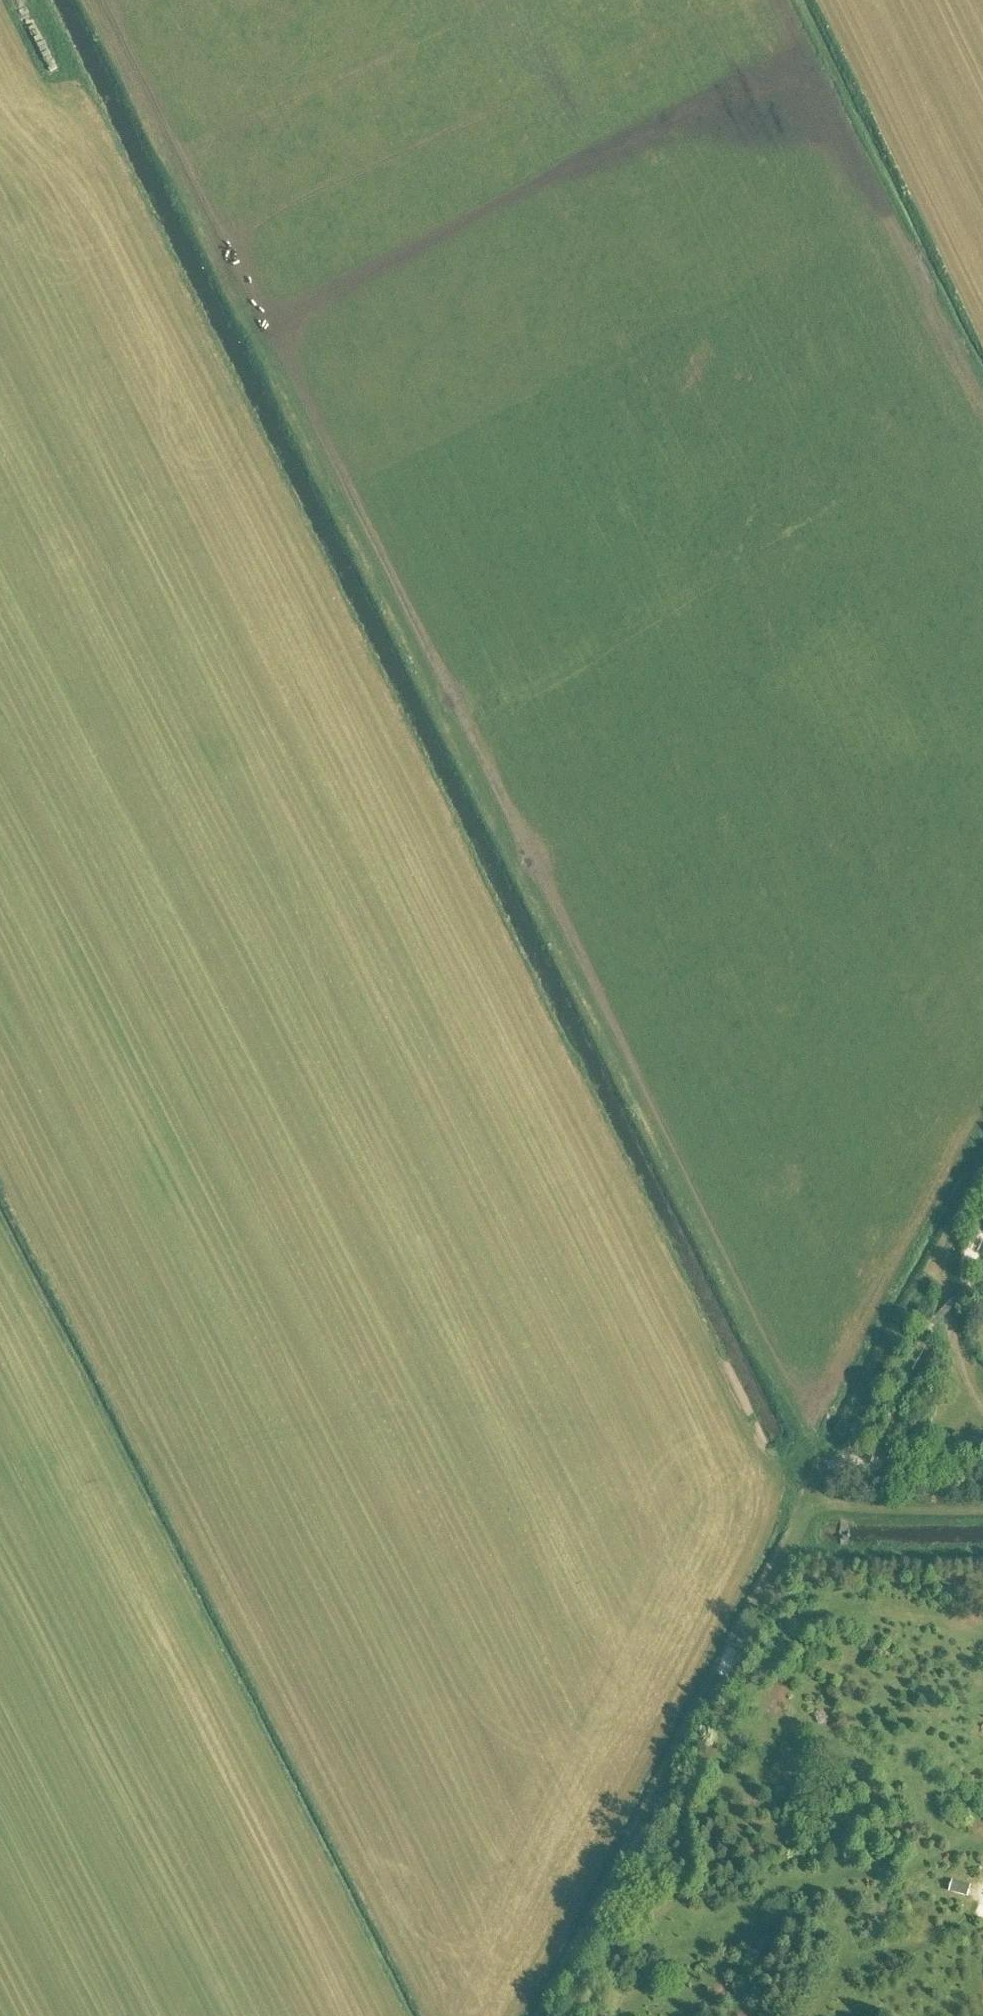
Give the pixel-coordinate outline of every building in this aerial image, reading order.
[(947,1898),(968,1904),(972,1892),(951,1886),(947,1898)]
